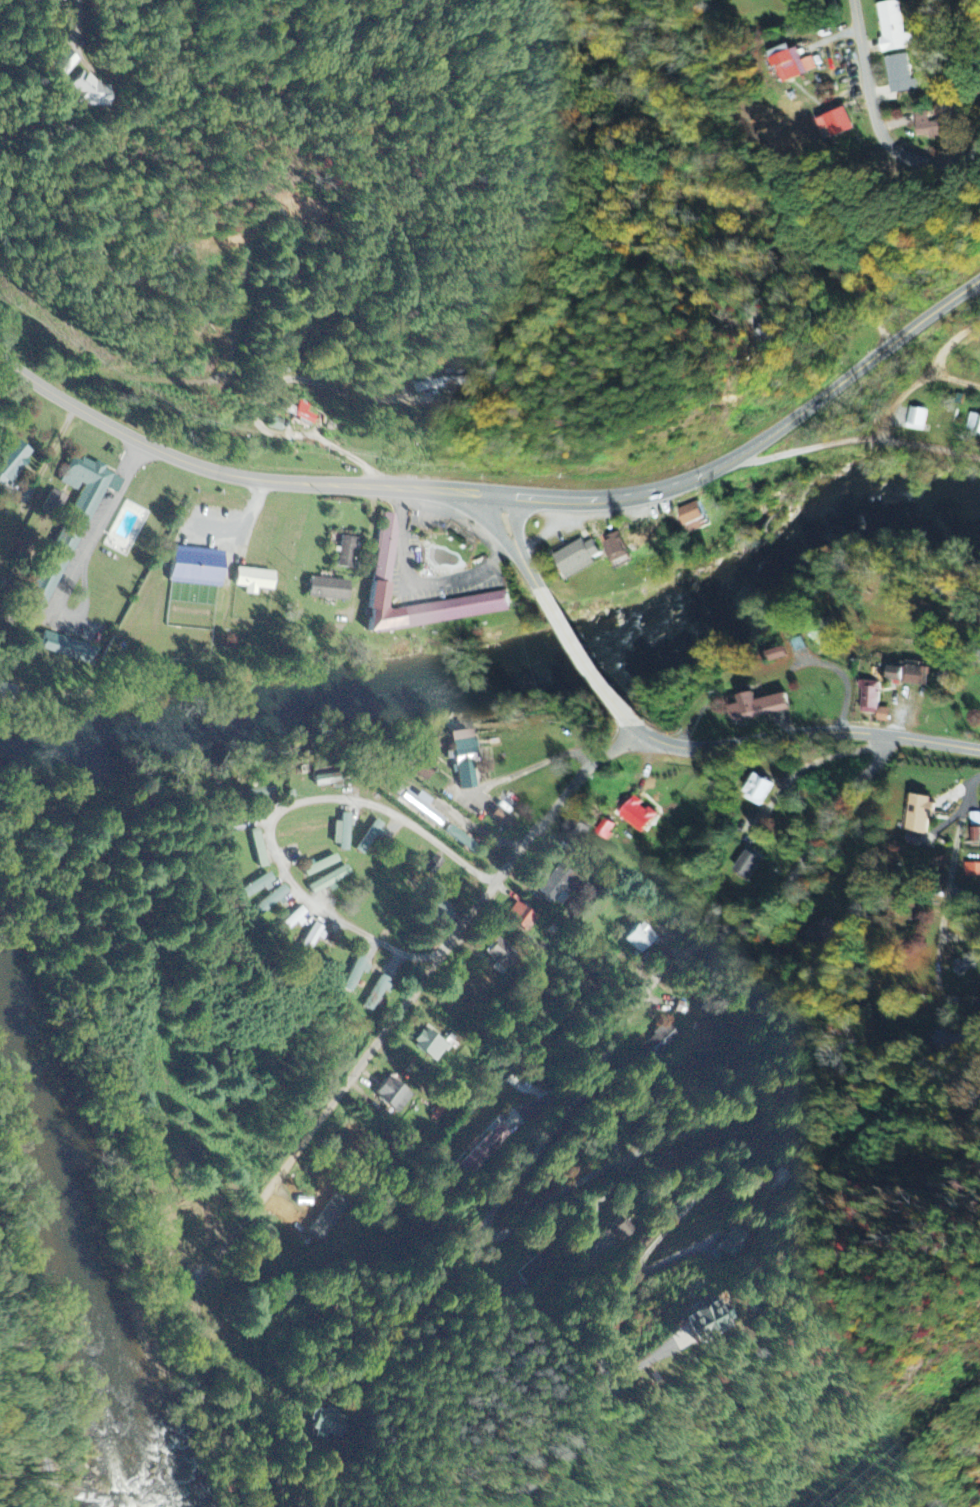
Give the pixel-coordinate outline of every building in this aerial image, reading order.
[(912,47),(910,33),(903,34),(897,0),(875,4),(881,38),(877,39),(879,52),(912,47)] [(766,53),(780,84),(814,69),(808,55),(794,62),(785,44),(766,53)] [(50,65),(64,78),(79,61),(65,48),(50,65)] [(888,94),(919,90),(918,79),(909,80),(906,54),(883,57),(888,94)] [(109,109),(110,87),(98,86),(98,77),(71,76),(70,107),(109,109)] [(820,132),(827,128),(831,139),(852,130),(843,107),(815,119),(820,132)] [(946,136),(944,107),(933,108),(934,122),(927,122),(926,112),(912,113),(914,137),(926,136),(927,137),(946,136)] [(770,343),(778,331),(762,322),(755,334),(770,343)] [(416,393),(463,389),(462,378),(426,381),(426,383),(415,384),(416,393)] [(318,417),(310,413),(313,406),(303,401),(296,417),(315,425),(318,417)] [(904,429),(922,432),(925,410),(907,407),(904,429)] [(968,413),(964,434),(979,437),(979,416),(968,413)] [(5,491),(32,453),(14,440),(0,459),(0,487),(5,491)] [(100,488),(114,493),(120,479),(103,471),(104,468),(81,458),(79,462),(71,458),(59,484),(76,492),(23,611),(42,620),(100,488)] [(43,506),(58,514),(66,498),(51,490),(43,506)] [(676,510),(686,534),(706,525),(696,501),(676,510)] [(383,514),(369,584),(364,634),(374,635),(509,611),(504,590),(386,612),(383,609),(398,532),(395,515),(383,514)] [(626,557),(619,533),(601,538),(608,562),(626,557)] [(356,540),(340,537),(336,568),(352,570),(356,540)] [(599,555),(591,540),(583,545),(580,540),(550,556),(562,581),(594,565),(591,559),(599,555)] [(219,587),(220,551),(168,549),(167,584),(219,587)] [(271,592),(274,573),(236,568),(233,587),(244,589),(243,595),(255,597),(256,590),(271,592)] [(347,601),(347,581),(307,579),(306,599),(347,601)] [(95,650),(41,633),(36,650),(90,667),(95,650)] [(762,653),(765,663),(784,657),(780,647),(762,653)] [(884,679),(892,680),(891,684),(923,687),(925,668),(913,667),(914,665),(902,664),(902,668),(885,667),(884,679)] [(876,708),(877,682),(859,681),(857,714),(874,715),(873,722),(885,722),(886,709),(876,708)] [(782,694),(751,701),(749,692),(733,696),(735,705),(724,707),(727,724),(785,711),(782,694)] [(450,734),(459,791),(475,788),(471,762),(475,761),(470,731),(450,734)] [(406,769),(424,783),(436,767),(419,753),(406,769)] [(757,807),(770,785),(752,775),(739,797),(757,807)] [(405,788),(397,783),(391,793),(399,798),(405,788)] [(274,795),(272,786),(254,790),(257,800),(274,795)] [(430,802),(418,792),(414,798),(405,791),(399,799),(438,830),(444,822),(426,807),(430,802)] [(930,798),(908,794),(901,831),(923,835),(930,798)] [(655,815),(634,795),(617,814),(638,834),(655,815)] [(515,823),(497,808),(490,817),(508,832),(515,823)] [(350,815),(340,815),(340,823),(333,823),(332,845),(339,845),(338,852),(349,852),(350,815)] [(613,825),(601,819),(593,835),(606,841),(613,825)] [(382,825),(374,820),(355,852),(363,857),(382,825)] [(479,845),(449,827),(444,836),(473,854),(479,845)] [(251,831),(256,870),(265,868),(259,830),(251,831)] [(757,858),(741,851),(731,873),(748,881),(757,858)] [(301,869),(305,878),(338,863),(334,855),(301,869)] [(979,878),(979,864),(962,863),(961,877),(979,878)] [(560,907),(576,882),(554,868),(538,892),(560,907)] [(246,900),(273,882),(268,873),(240,891),(246,900)] [(254,911),(262,919),(288,894),(281,886),(254,911)] [(457,909),(434,897),(427,912),(449,923),(457,909)] [(506,919),(530,932),(538,918),(515,904),(506,919)] [(308,916),(300,908),(276,930),(284,938),(308,916)] [(838,928),(821,916),(803,940),(821,953),(838,928)] [(644,956),(659,937),(641,922),(625,941),(644,956)] [(310,958),(323,931),(312,925),(298,952),(310,958)] [(487,957),(511,967),(518,950),(493,940),(487,957)] [(979,961),(979,947),(949,966),(955,976),(979,961)] [(342,990),(352,995),(368,963),(357,958),(342,990)] [(389,995),(395,986),(381,977),(363,1007),(372,1013),(384,993),(389,995)] [(645,1043),(660,1060),(683,1041),(668,1024),(645,1043)] [(412,1048),(438,1064),(449,1046),(422,1030),(412,1048)] [(413,1095),(385,1078),(374,1098),(402,1114),(413,1095)] [(460,1167),(475,1181),(516,1136),(500,1122),(460,1167)] [(611,1230),(629,1243),(640,1227),(622,1215),(611,1230)] [(754,1240),(737,1227),(721,1247),(738,1260),(754,1240)] [(736,1322),(731,1312),(725,1315),(719,1301),(681,1319),(690,1338),(697,1334),(700,1339),(736,1322)] [(328,1434),(344,1438),(348,1420),(334,1416),(335,1413),(314,1408),(309,1429),(317,1431),(315,1438),(326,1441),(328,1434)]
